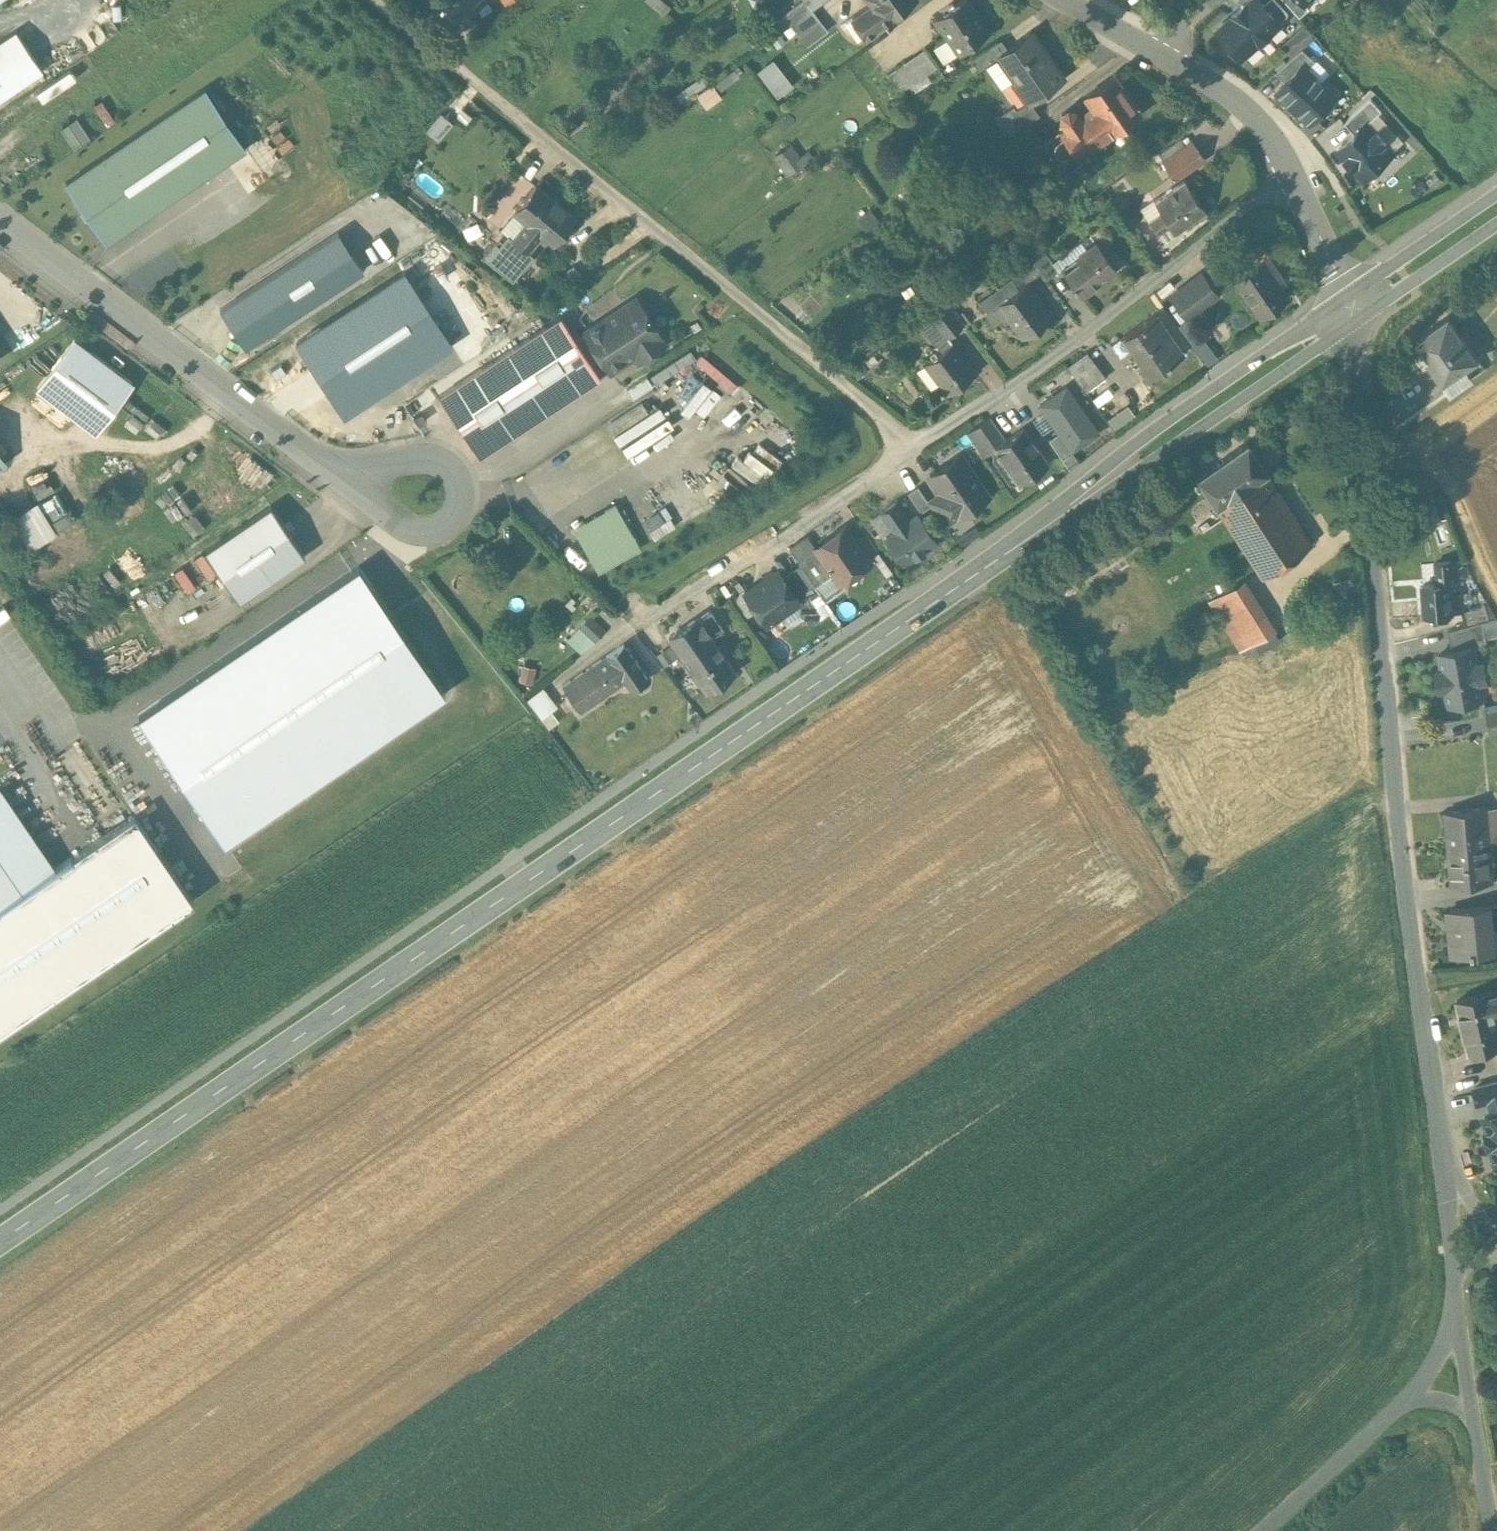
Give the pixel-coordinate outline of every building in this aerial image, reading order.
[(783,13),(791,24),(812,9),(805,0),(800,0),(783,13)] [(812,9),(824,0),(805,0),(812,9)] [(846,20),(859,38),(883,21),(884,21),(888,18),(887,17),(912,0),(870,0),(872,2),(846,20)] [(967,0),(962,0),(934,18),(957,53),(988,34),(967,0)] [(1243,5),(1243,4),(1231,14),(1232,15),(1219,26),(1244,54),(1256,43),(1260,43),(1267,37),(1268,33),(1279,23),(1278,21),(1262,4),(1259,0),(1249,0),(1243,5)] [(1275,0),(1266,0),(1262,4),(1278,21),(1287,13),(1275,0)] [(1300,0),(1284,0),(1298,16),(1308,7),(1303,1),(1302,2),(1300,0)] [(812,9),(791,24),(800,35),(821,20),(812,9)] [(783,13),(749,38),(757,49),(768,40),(769,41),(791,24),(783,13)] [(821,20),(800,35),(807,45),(828,30),(821,20)] [(0,41),(0,99),(43,70),(16,30),(0,41)] [(1005,51),(996,57),(997,57),(985,66),(1000,87),(1012,79),(1028,101),(1029,103),(1030,102),(1063,78),(1031,32),(1005,51)] [(997,41),(971,59),(979,70),(985,66),(997,57),(996,57),(1005,51),(997,41)] [(1301,48),(1274,72),(1284,81),(1301,64),(1306,69),(1314,61),(1301,48)] [(925,50),(896,69),(906,86),(936,67),(925,50)] [(773,56),(756,68),(776,95),(792,83),(773,56)] [(1306,69),(1301,64),(1284,81),(1276,90),(1290,104),(1291,103),(1297,108),(1296,109),(1308,121),(1325,104),(1326,105),(1336,95),(1323,82),(1321,84),(1306,69)] [(1115,78),(1085,99),(1094,111),(1111,136),(1141,115),(1115,78)] [(197,85),(56,181),(102,247),(243,151),(197,85)] [(1371,98),(1344,123),(1354,134),(1367,122),(1367,123),(1382,111),(1371,98)] [(1013,105),(995,117),(1009,136),(1039,115),(1030,102),(1029,103),(1028,101),(1016,109),(1013,105)] [(1094,111),(1059,135),(1077,160),(1111,136),(1094,111)] [(61,127),(75,145),(89,135),(75,117),(61,127)] [(1354,134),(1336,149),(1344,158),(1342,160),(1350,169),(1352,167),(1363,180),(1394,153),(1385,143),(1387,142),(1378,131),(1376,133),(1367,123),(1367,122),(1354,134)] [(1027,126),(1012,139),(1036,167),(1051,153),(1027,126)] [(1191,140),(1162,160),(1175,180),(1205,160),(1191,140)] [(1205,210),(1185,180),(1155,201),(1162,212),(1170,224),(1175,230),(1205,210)] [(565,209),(536,185),(515,209),(527,219),(512,238),(528,251),(543,232),(545,234),(565,209)] [(1162,212),(1149,221),(1157,233),(1170,224),(1162,212)] [(331,216),(214,288),(242,334),(359,261),(331,216)] [(1095,240),(1060,266),(1081,295),(1116,270),(1095,240)] [(524,266),(497,244),(486,257),(513,279),(524,266)] [(1058,272),(1044,254),(1035,261),(1048,279),(1058,272)] [(1267,254),(1233,277),(1260,317),(1289,296),(1280,283),(1284,280),(1267,254)] [(404,269),(297,340),(346,413),(453,343),(404,269)] [(1200,273),(1171,295),(1188,317),(1217,295),(1200,273)] [(1010,278),(977,301),(987,314),(999,305),(997,303),(1018,289),(1010,278)] [(1052,318),(1027,282),(1018,289),(997,303),(999,305),(1023,339),(1052,318)] [(636,299),(585,332),(585,333),(609,370),(610,370),(645,348),(649,354),(665,343),(636,299)] [(945,302),(930,314),(948,337),(962,326),(945,302)] [(1139,358),(1135,361),(1145,376),(1181,351),(1154,312),(1122,333),(1139,358)] [(975,372),(948,337),(930,314),(920,322),(942,350),(925,362),(948,393),(975,372)] [(560,316),(438,395),(478,456),(600,377),(600,376),(576,339),(560,316)] [(1449,317),(1415,340),(1443,382),(1477,358),(1449,317)] [(1207,355),(1214,349),(1186,319),(1179,326),(1207,355)] [(609,370),(585,333),(576,339),(600,376),(609,370)] [(69,338),(32,387),(98,437),(135,388),(69,338)] [(1107,376),(1088,351),(1068,366),(1087,391),(1107,376)] [(1477,358),(1443,382),(1451,393),(1485,370),(1477,358)] [(1098,432),(1066,386),(1040,404),(1067,444),(1071,450),(1074,448),(1098,432)] [(989,417),(967,432),(984,456),(995,448),(994,447),(1005,439),(989,417)] [(1049,463),(1023,427),(1005,439),(994,447),(995,448),(1020,483),(1049,463)] [(1248,442),(1196,478),(1216,507),(1264,473),(1268,470),(1248,442)] [(988,496),(959,454),(930,474),(943,494),(959,517),(988,496)] [(1264,473),(1216,507),(1264,576),(1312,542),(1264,473)] [(931,505),(918,486),(908,493),(921,512),(931,505)] [(43,500),(59,527),(74,518),(58,491),(43,500)] [(959,517),(943,494),(930,504),(946,526),(959,517)] [(9,515),(29,547),(56,530),(36,498),(9,515)] [(641,547),(616,501),(575,524),(600,569),(641,547)] [(897,501),(872,518),(904,564),(936,542),(917,514),(910,519),(897,501)] [(266,509),(205,549),(239,602),(300,562),(266,509)] [(859,546),(845,526),(814,548),(815,550),(827,568),(828,567),(829,569),(831,568),(834,573),(841,582),(870,562),(868,559),(859,546)] [(1433,554),(1454,552),(1459,571),(1468,568),(1456,534),(1432,537),(1433,554)] [(878,552),(869,538),(859,546),(868,559),(878,552)] [(815,550),(798,562),(800,564),(816,586),(834,573),(831,568),(829,569),(828,567),(827,568),(815,550)] [(1452,563),(1437,564),(1439,584),(1450,583),(1450,584),(1453,584),(1452,563)] [(344,564),(128,711),(213,835),(429,689),(344,564)] [(816,586),(800,564),(782,577),(799,601),(797,602),(800,606),(799,612),(805,621),(814,622),(819,619),(820,613),(811,600),(820,593),(816,586)] [(774,573),(745,594),(744,599),(753,612),(758,612),(766,624),(797,602),(799,601),(782,577),(780,574),(774,573)] [(1241,576),(1205,599),(1237,649),(1245,644),(1271,627),(1272,627),(1241,576)] [(1439,584),(1423,585),(1425,615),(1452,614),(1450,584),(1450,583),(1439,584)] [(1469,610),(1485,605),(1480,594),(1479,588),(1471,583),(1468,583),(1465,595),(1469,610)] [(1483,621),(1489,619),(1485,605),(1469,610),(1462,612),(1466,625),(1483,621)] [(723,628),(711,610),(699,618),(712,636),(723,628)] [(605,630),(591,616),(583,624),(598,638),(605,630)] [(699,618),(698,617),(669,637),(706,692),(736,671),(712,636),(699,618)] [(1483,621),(1486,637),(1496,635),(1496,618),(1496,617),(1489,619),(1483,621)] [(1466,625),(1448,630),(1452,651),(1474,647),(1474,648),(1487,646),(1486,637),(1483,621),(1466,625)] [(1271,627),(1245,644),(1250,652),(1277,636),(1271,627)] [(622,642),(560,686),(580,714),(626,682),(632,690),(648,679),(622,642)] [(1452,651),(1439,653),(1442,669),(1436,670),(1439,689),(1446,688),(1448,704),(1483,697),(1480,682),(1487,681),(1483,661),(1477,662),(1474,648),(1474,647),(1452,651)] [(527,696),(548,725),(555,720),(549,711),(558,704),(544,684),(527,696)] [(1486,715),(1489,731),(1496,730),(1496,713),(1486,715)] [(1486,807),(1446,811),(1449,846),(1489,842),(1489,841),(1486,807)] [(198,893),(138,808),(23,888),(0,855),(0,1029),(198,893)] [(1489,842),(1449,846),(1453,884),(1492,880),(1489,842)] [(1489,906),(1449,911),(1455,955),(1490,950),(1488,930),(1492,930),(1489,906)] [(1458,1000),(1469,1051),(1496,1045),(1496,1018),(1496,1013),(1492,995),(1491,992),(1458,1000)] [(1474,1088),(1478,1103),(1489,1101),(1496,1099),(1496,1082),(1474,1088)] [(1489,1101),(1493,1114),(1485,1116),(1489,1131),(1486,1132),(1489,1146),(1492,1145),(1496,1161),(1496,1099),(1489,1101)]
